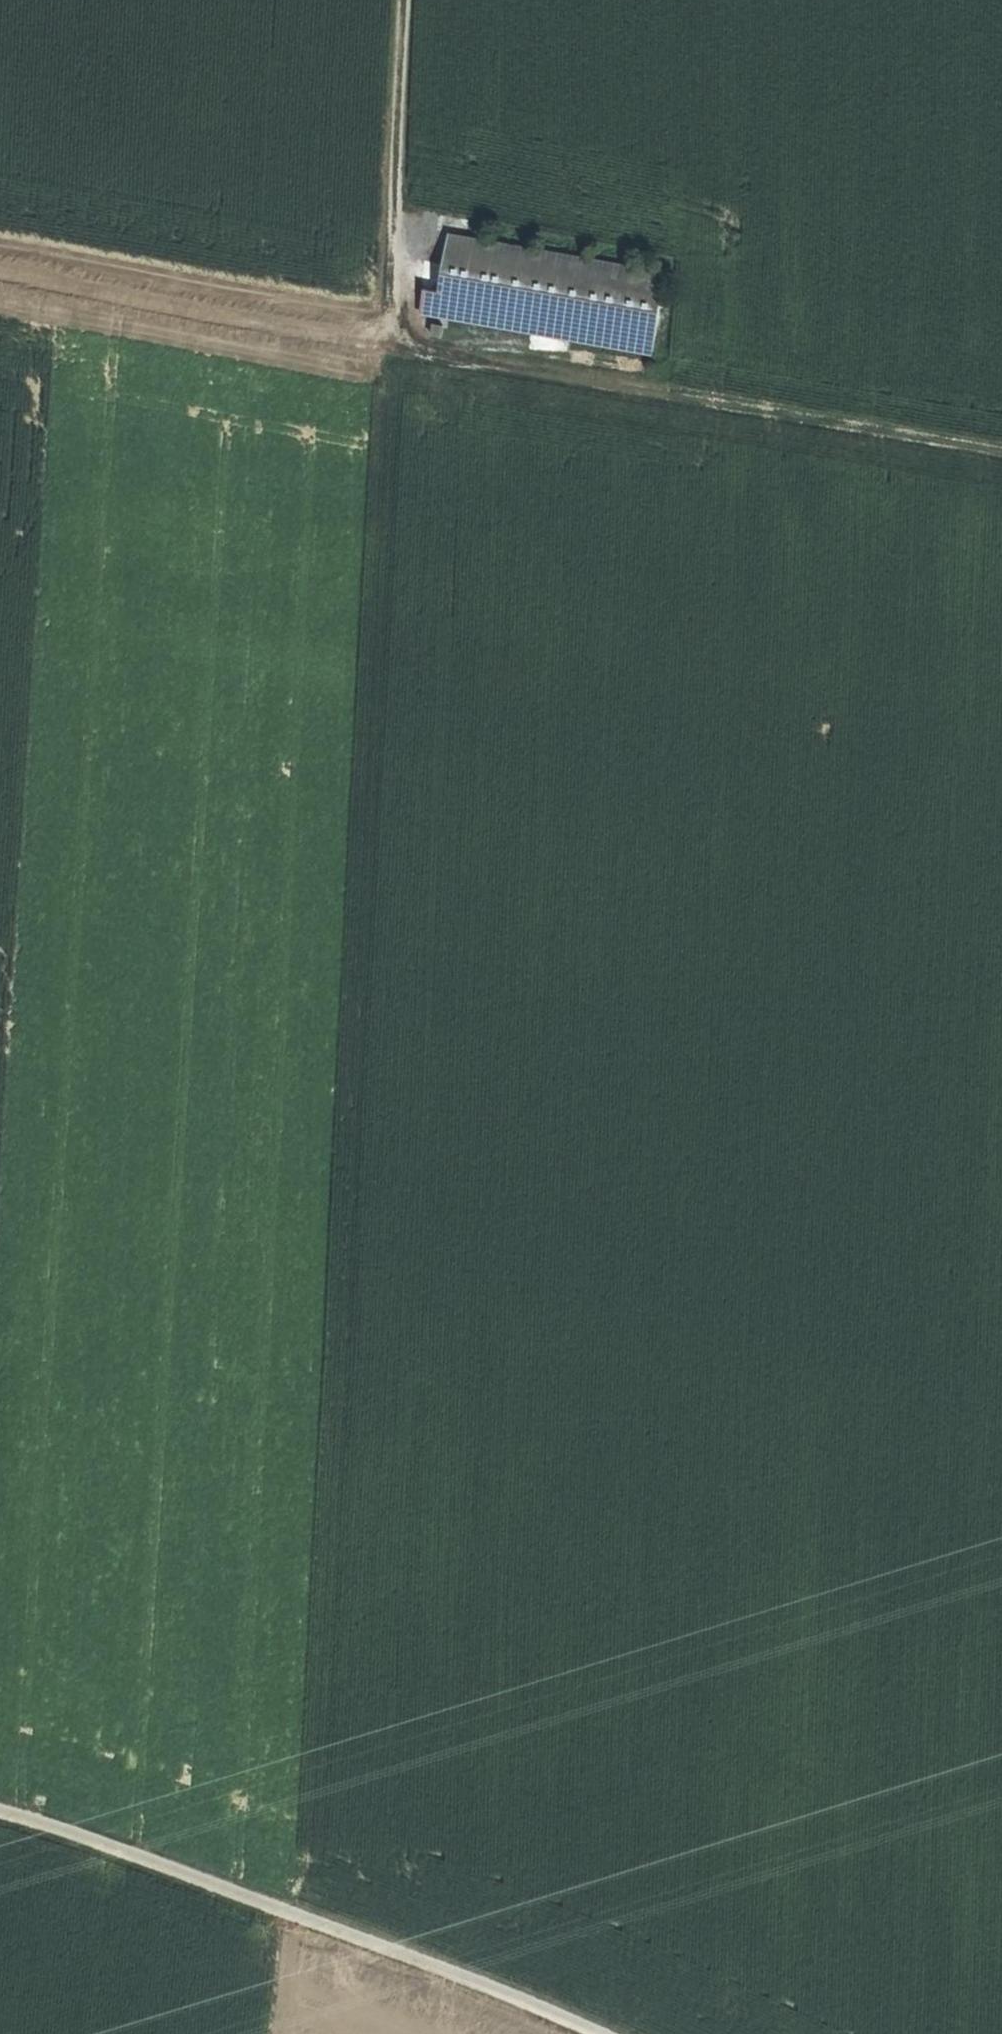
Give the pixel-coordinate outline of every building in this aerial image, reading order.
[(425,289),(421,308),(436,311),(436,312),(654,351),(668,271),(450,233),(440,291),(425,289)]
